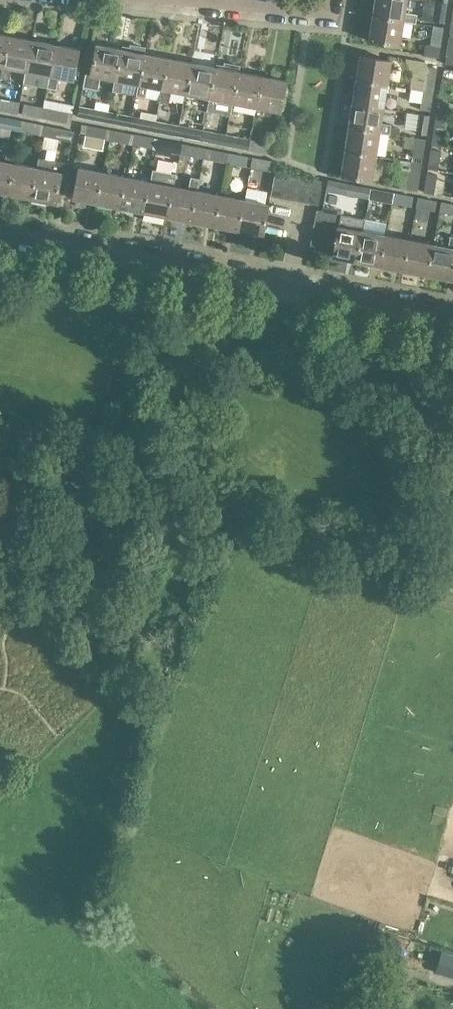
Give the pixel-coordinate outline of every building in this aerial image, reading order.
[(404,19),(404,22),(416,24),(417,15),(405,13),(407,0),(375,0),(372,14),(404,19)] [(444,23),(447,4),(437,2),(434,22),(444,23)] [(404,22),(404,19),(372,14),(368,40),(400,45),(404,22)] [(433,26),(430,45),(440,47),(443,28),(433,26)] [(2,67),(8,35),(0,33),(0,66),(2,67)] [(11,69),(26,71),(32,40),(8,35),(2,67),(0,79),(9,81),(11,69)] [(56,44),(32,40),(26,71),(24,84),(32,85),(35,73),(50,76),(56,44)] [(80,49),(56,44),(50,76),(48,88),(56,90),(59,78),(73,81),(80,49)] [(114,80),(115,80),(122,49),(96,44),(90,76),(85,75),(83,87),(98,90),(100,78),(114,80)] [(115,80),(114,80),(112,92),(122,93),(124,82),(138,85),(139,85),(146,53),(144,53),(145,47),(131,45),(130,50),(122,49),(115,80)] [(146,53),(139,85),(138,85),(136,96),(145,98),(147,87),(162,89),(163,89),(169,58),(146,53)] [(391,60),(360,55),(356,78),(388,83),(391,60)] [(169,58),(163,89),(162,89),(159,102),(169,104),(171,91),(186,94),(192,62),(169,58)] [(186,94),(210,98),(216,67),(192,62),(186,94)] [(224,68),(216,67),(210,98),(235,103),(241,72),(239,71),(240,65),(225,63),(224,68)] [(427,67),(424,86),(434,87),(437,68),(427,67)] [(264,76),(241,72),(235,103),(258,108),(264,76)] [(281,112),(287,80),(264,76),(258,108),(281,112)] [(356,78),(352,103),(384,108),(388,83),(356,78)] [(449,99),(452,80),(443,78),(440,98),(449,99)] [(420,110),(430,111),(433,92),(423,90),(420,110)] [(0,104),(0,109),(18,113),(20,103),(1,99),(0,104)] [(445,123),(449,104),(439,102),(436,121),(445,123)] [(391,125),(381,124),(384,108),(352,103),(348,126),(380,131),(380,133),(390,134),(391,125)] [(44,108),(24,104),(23,114),(42,118),(44,108)] [(79,106),(77,116),(107,122),(109,112),(90,109),(90,108),(79,106)] [(49,109),(47,118),(71,123),(73,114),(49,109)] [(114,113),(112,123),(131,127),(133,117),(114,113)] [(429,116),(419,114),(416,134),(426,135),(429,116)] [(18,120),(0,117),(0,126),(16,130),(18,120)] [(154,131),(156,122),(137,118),(135,128),(154,131)] [(41,125),(22,121),(20,130),(39,134),(41,125)] [(161,122),(159,132),(178,136),(180,126),(161,122)] [(46,126),(44,135),(63,139),(65,129),(46,126)] [(86,136),(105,139),(107,130),(88,126),(86,136)] [(344,150),(376,155),(380,133),(380,131),(348,126),(344,150)] [(441,147),(445,128),(435,126),(432,146),(441,147)] [(182,136),(201,140),(203,131),(184,127),(182,136)] [(129,144),(130,135),(112,131),(110,140),(129,144)] [(206,141),(225,145),(227,135),(208,131),(206,141)] [(154,139),(135,135),(133,145),(152,148),(154,139)] [(230,146),(248,149),(250,140),(231,136),(230,146)] [(422,159),(425,140),(415,138),(412,157),(422,159)] [(157,149),(176,153),(178,144),(159,140),(157,149)] [(253,150),(272,154),(274,144),(255,140),(253,150)] [(182,144),(180,154),(199,158),(201,148),(182,144)] [(204,159),(223,162),(225,153),(206,149),(204,159)] [(340,175),(372,180),(376,155),(344,150),(340,175)] [(438,171),(441,152),(431,150),(428,170),(438,171)] [(227,163),(246,167),(248,157),(229,153),(227,163)] [(0,160),(0,193),(9,195),(14,163),(15,155),(6,154),(5,161),(0,160)] [(251,168),(270,171),(272,161),(253,158),(251,168)] [(52,171),(38,168),(32,199),(56,204),(61,174),(66,175),(68,164),(54,162),(52,171)] [(421,163),(412,162),(409,181),(418,183),(421,163)] [(38,168),(14,163),(9,195),(32,199),(38,168)] [(73,199),(98,204),(104,172),(79,168),(73,199)] [(151,182),(144,213),(169,218),(174,186),(173,186),(176,174),(153,170),(151,182)] [(127,177),(104,172),(98,204),(122,209),(127,177)] [(275,173),(270,196),(282,199),(287,175),(275,173)] [(287,175),(282,199),(294,201),(299,177),(287,175)] [(427,175),(424,194),(434,195),(437,176),(427,175)] [(122,209),(144,213),(151,182),(127,177),(122,209)] [(306,203),(311,180),(299,177),(294,201),(306,203)] [(169,218),(193,223),(198,191),(197,191),(199,179),(190,178),(188,189),(174,186),(169,218)] [(318,206),(323,182),(311,180),(306,203),(318,206)] [(345,194),(364,198),(366,188),(347,184),(345,194)] [(371,189),(369,199),(388,202),(390,193),(371,189)] [(193,223),(216,227),(221,195),(198,191),(193,223)] [(392,203),(411,207),(413,197),(394,193),(392,203)] [(216,227),(240,232),(245,200),(221,195),(216,227)] [(416,208),(435,212),(437,202),(418,198),(416,208)] [(269,205),(245,200),(240,232),(263,236),(269,205)] [(452,215),(452,205),(442,203),(440,213),(452,215)] [(314,222),(338,227),(341,215),(317,210),(314,222)] [(332,258),(357,263),(363,231),(365,220),(341,215),(338,227),(336,239),(334,251),(332,258)] [(336,239),(338,227),(314,222),(312,234),(336,239)] [(386,236),(363,231),(357,263),(381,267),(386,236)] [(310,246),(334,251),(336,239),(312,234),(310,246)] [(409,240),(386,236),(381,267),(403,272),(409,240)] [(451,281),(452,268),(452,237),(450,237),(448,247),(434,245),(427,276),(451,281)] [(434,245),(409,240),(403,272),(427,276),(434,245)] [(443,952),(437,971),(452,976),(452,955),(443,952)]
